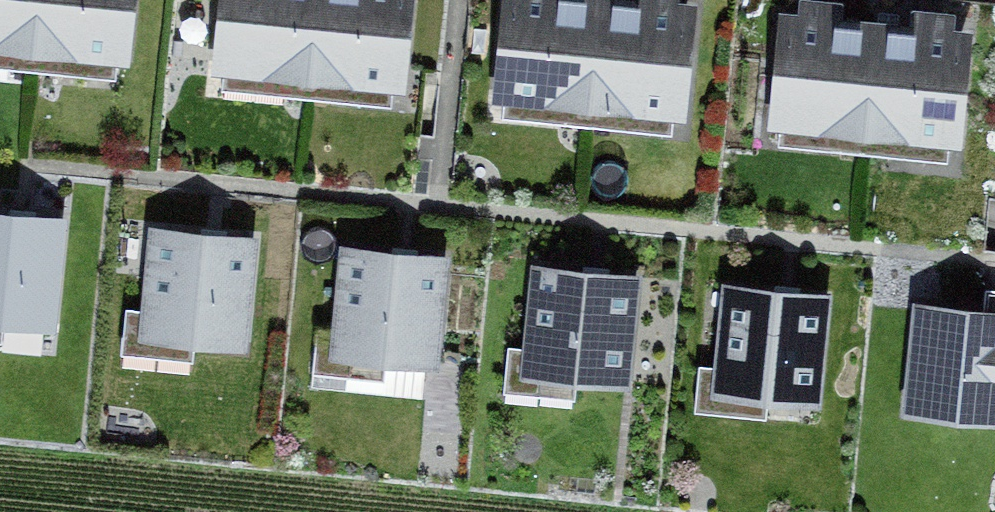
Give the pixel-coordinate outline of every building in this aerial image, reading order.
[(44,68),(51,0),(0,0),(0,63),(44,68)] [(44,68),(139,79),(148,0),(51,0),(44,68)] [(227,77),(322,86),(331,0),(235,0),(227,77)] [(322,86),(421,95),(430,0),(331,0),(322,86)] [(599,115),(609,0),(510,0),(501,106),(599,115)] [(599,115),(700,126),(711,0),(609,0),(599,115)] [(890,20),(791,11),(779,136),(879,144),(890,20)] [(890,20),(879,144),(979,153),(989,29),(890,20)] [(0,213),(0,330),(59,336),(72,220),(0,213)] [(270,235),(158,223),(146,336),(258,348),(270,235)] [(464,253),(352,240),(339,350),(451,364),(464,253)] [(654,274),(540,260),(529,372),(642,382),(654,274)] [(837,296),(734,284),(722,395),(825,406),(837,296)] [(926,298),(916,406),(994,413),(994,303),(926,298)]
